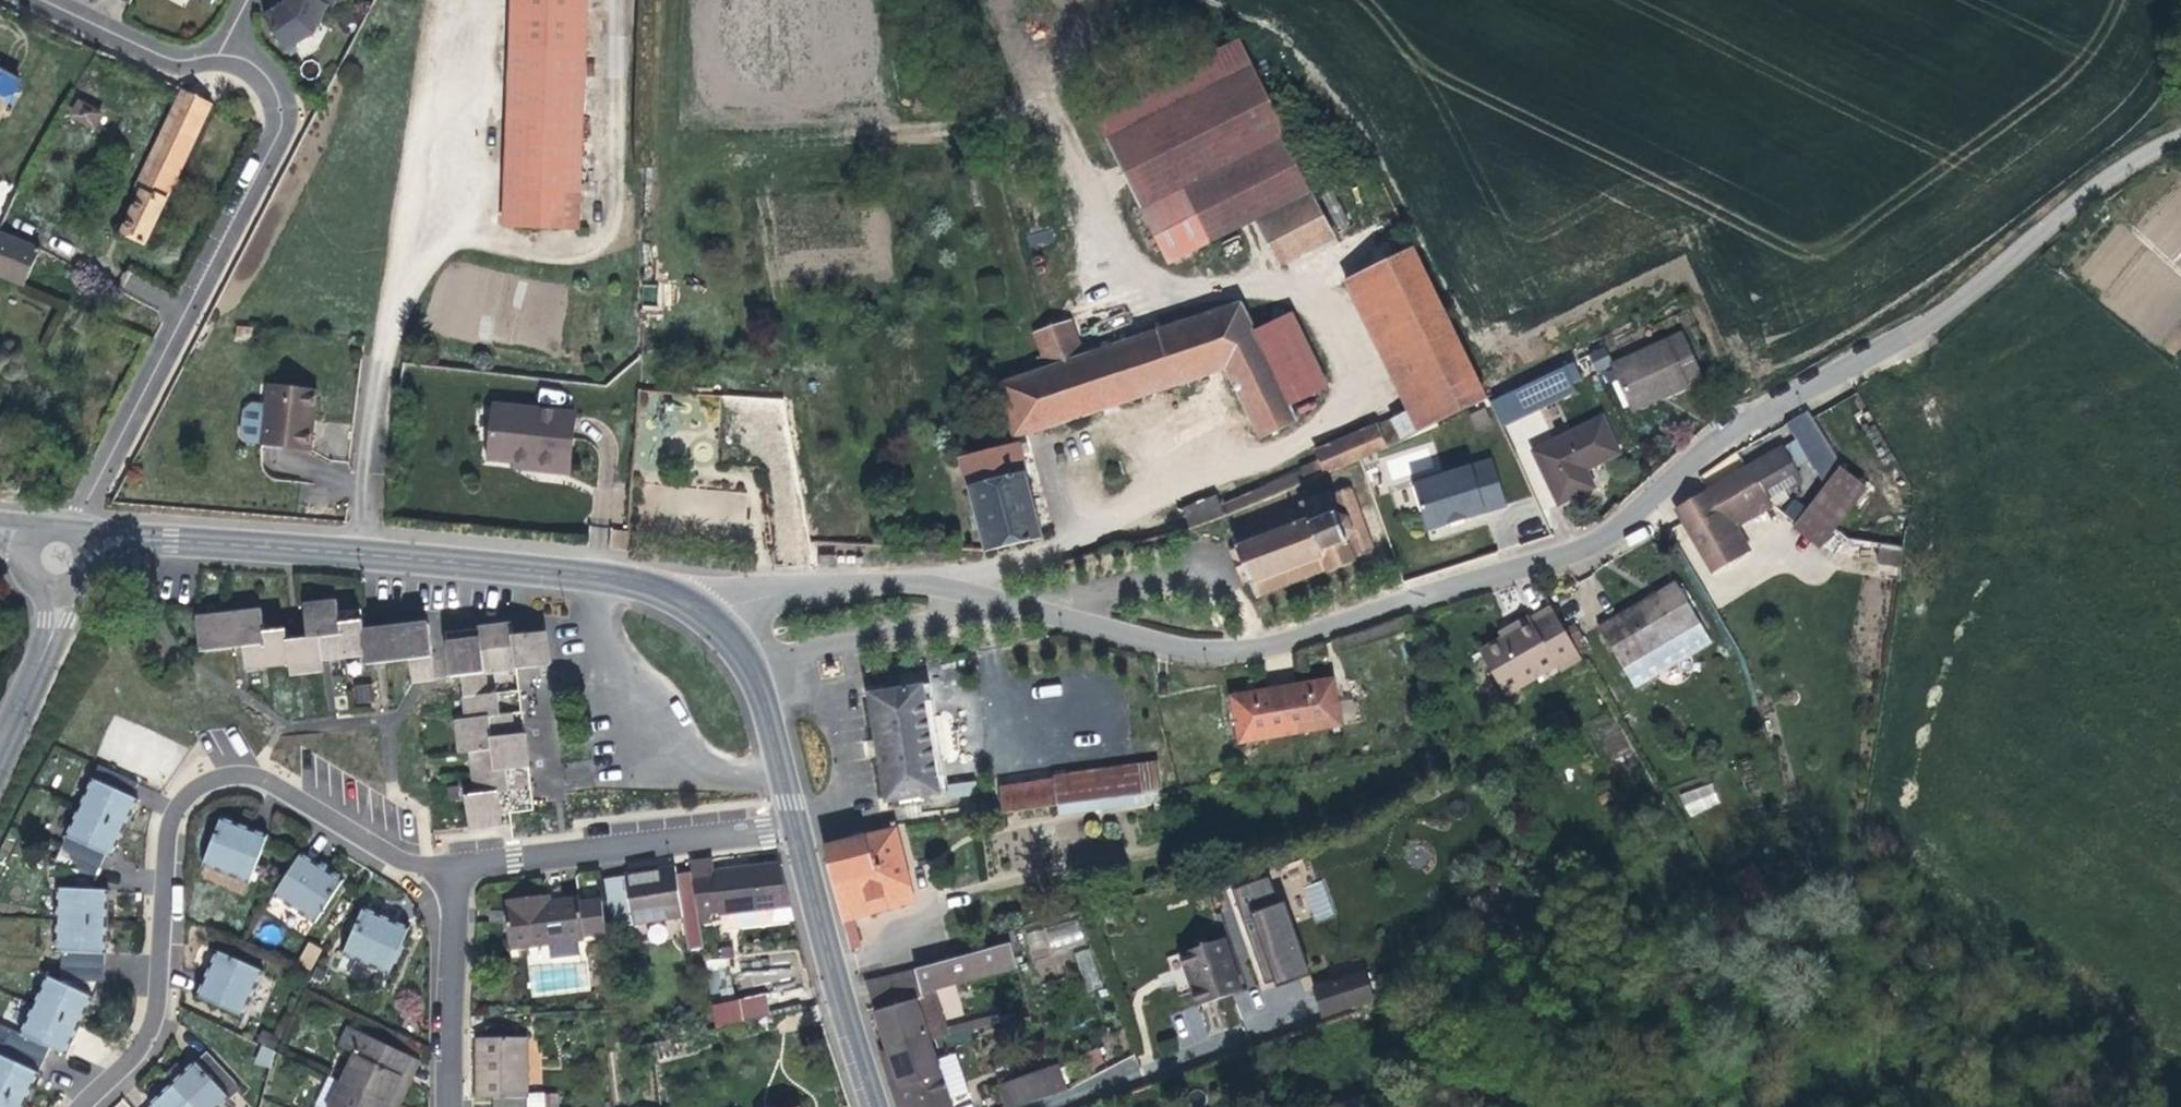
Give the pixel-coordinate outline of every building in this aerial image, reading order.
[(336,0),(287,0),(285,5),(265,17),(286,50),(315,32),(328,5),(332,7),(336,0)] [(503,208),(502,226),(578,231),(591,0),(514,0),(503,208)] [(1108,143),(1169,265),(1212,244),(1311,195),(1284,140),(1289,137),(1254,69),(1108,143)] [(0,72),(0,116),(18,82),(0,72)] [(105,103),(87,93),(75,112),(94,123),(105,103)] [(197,135),(212,104),(190,94),(142,193),(149,196),(138,219),(130,236),(146,243),(173,186),(178,188),(181,180),(177,178),(197,135)] [(1234,287),(1333,237),(1311,195),(1212,244),(1215,249),(1199,254),(1205,269),(1222,263),(1234,287)] [(39,248),(25,242),(0,232),(0,276),(24,286),(39,248)] [(1484,393),(1413,246),(1346,279),(1408,412),(1377,425),(1386,446),(1432,423),(1431,420),(1484,393)] [(1017,436),(1018,439),(1030,436),(1225,369),(1260,441),(1299,422),(1292,409),(1255,334),(1240,305),(1084,358),(1035,375),(1002,386),(1014,427),(1017,436)] [(1255,334),(1292,409),(1329,390),(1292,315),(1255,334)] [(1031,362),(1035,375),(1084,358),(1073,324),(1036,335),(1044,358),(1031,362)] [(1633,411),(1704,380),(1682,330),(1611,361),(1633,411)] [(1572,358),(1488,395),(1503,426),(1576,391),(1575,386),(1573,383),(1581,378),(1572,358)] [(313,417),(315,396),(267,391),(262,446),(310,452),(312,432),(307,432),(309,417),(313,417)] [(773,410),(773,399),(736,397),(733,443),(767,445),(777,446),(779,410),(773,410)] [(535,463),(534,470),(567,473),(573,415),(495,406),(490,459),(516,462),(523,462),(535,463)] [(1837,469),(1806,414),(1799,418),(1787,426),(1796,441),(1808,462),(1824,488),(1811,505),(1833,520),(1858,487),(1837,472),(1837,469)] [(1597,462),(1617,452),(1601,418),(1538,445),(1562,498),(1592,486),(1584,468),(1597,462)] [(1359,459),(1386,446),(1377,425),(1317,451),(1320,460),(1300,469),(1302,473),(1224,505),(1227,512),(1359,459)] [(962,462),(986,552),(1037,540),(1044,538),(1018,439),(1002,444),(1003,450),(962,462)] [(1781,450),(1793,470),(1808,462),(1796,441),(1781,450)] [(797,472),(792,445),(786,445),(787,451),(781,452),(785,474),(797,472)] [(1747,469),(1744,470),(1762,500),(1777,492),(1799,479),(1793,470),(1781,450),(1768,457),(1747,469)] [(1460,518),(1508,504),(1496,469),(1416,495),(1428,528),(1460,518)] [(1762,500),(1744,470),(1721,484),(1708,492),(1705,493),(1712,506),(1698,514),(1704,525),(1689,534),(1711,572),(1746,552),(1733,528),(1767,509),(1762,500)] [(1231,533),(1238,550),(1229,554),(1241,586),(1250,583),(1256,598),(1323,573),(1326,577),(1353,566),(1353,561),(1374,553),(1349,488),(1328,496),(1325,492),(1297,503),(1299,507),(1231,533)] [(1938,493),(1911,489),(1899,567),(1922,570),(1938,493)] [(1777,492),(1762,500),(1767,509),(1769,510),(1783,502),(1777,492)] [(1712,506),(1705,493),(1675,510),(1689,534),(1704,525),(1698,514),(1712,506)] [(1833,520),(1811,505),(1796,526),(1818,541),(1828,527),(1833,520)] [(806,520),(805,511),(794,513),(796,522),(806,520)] [(1881,537),(1880,546),(1877,564),(1899,567),(1903,540),(1881,537)] [(793,543),(798,571),(816,573),(812,547),(810,540),(793,543)] [(1632,609),(1597,630),(1631,689),(1708,644),(1674,584),(1632,609)] [(429,646),(426,623),(361,630),(358,609),(336,611),(335,601),(301,605),(304,637),(284,640),(283,628),(262,630),(260,609),(193,616),(197,650),(240,645),(243,668),(286,663),(288,674),(321,670),(320,660),(363,655),(364,664),(407,659),(410,681),(432,678),(430,656),(420,657),(419,647),(429,646)] [(1580,662),(1549,608),(1529,620),(1526,617),(1510,628),(1512,632),(1499,640),(1477,653),(1503,698),(1554,667),(1558,675),(1580,662)] [(537,668),(535,655),(548,653),(545,633),(511,637),(509,625),(477,629),(478,638),(457,640),(459,653),(447,654),(450,677),(460,675),(466,719),(454,720),(458,753),(469,752),(472,776),(474,794),(462,795),(467,830),(500,826),(499,814),(532,810),(529,787),(519,788),(505,671),(515,670),(537,668)] [(1512,632),(1510,628),(1505,630),(1497,635),(1499,640),(1512,632)] [(478,638),(477,629),(444,632),(447,654),(459,653),(457,640),(478,638)] [(430,656),(429,646),(419,647),(420,657),(430,656)] [(549,666),(548,653),(535,655),(537,668),(549,666)] [(529,787),(515,670),(505,671),(519,788),(529,787)] [(1254,691),(1231,695),(1238,742),(1338,725),(1331,679),(1314,682),(1254,691)] [(352,687),(357,705),(375,700),(370,682),(352,687)] [(922,685),(869,693),(866,693),(884,802),(887,802),(940,794),(922,685)] [(1055,805),(1157,791),(1153,763),(1051,778),(1052,781),(1055,805)] [(135,808),(138,801),(133,799),(139,785),(99,767),(94,779),(91,778),(63,836),(65,837),(53,863),(92,882),(105,855),(111,858),(118,844),(135,808)] [(998,789),(1002,812),(1055,805),(1052,781),(998,789)] [(948,796),(973,795),(972,782),(948,783),(948,796)] [(1687,816),(1720,805),(1712,782),(1679,793),(1687,816)] [(1159,801),(1157,791),(1055,805),(1057,814),(1159,801)] [(266,837),(219,819),(212,837),(201,865),(247,883),(266,837)] [(895,831),(823,850),(849,950),(860,947),(854,920),(914,904),(895,831)] [(319,866),(299,853),(270,898),(311,925),(341,880),(319,866)] [(710,924),(709,915),(722,914),(724,930),(769,925),(767,908),(789,906),(778,864),(730,870),(713,872),(711,860),(689,863),(691,874),(699,925),(710,924)] [(1764,889),(1749,864),(1731,875),(1746,900),(1764,889)] [(699,925),(691,874),(675,876),(674,870),(638,875),(604,879),(612,928),(680,919),(685,951),(702,949),(699,925)] [(1306,975),(1276,875),(1233,887),(1262,987),(1306,975)] [(1300,888),(1314,923),(1337,914),(1323,879),(1300,888)] [(60,952),(60,981),(102,982),(104,939),(105,904),(106,892),(55,889),(52,951),(60,952)] [(606,935),(601,901),(579,904),(579,901),(551,905),(549,897),(533,899),(509,902),(510,908),(506,909),(511,949),(584,941),(584,937),(606,935)] [(389,921),(362,909),(341,955),(387,974),(406,929),(389,921)] [(1025,932),(1030,955),(1084,942),(1079,919),(1025,932)] [(1240,992),(1222,940),(1179,954),(1197,1005),(1240,992)] [(312,969),(321,948),(307,942),(298,963),(312,969)] [(913,969),(865,982),(869,995),(875,1015),(886,1050),(926,1037),(943,1031),(931,995),(916,1000),(916,997),(1009,969),(1001,945),(913,969)] [(730,948),(718,950),(720,961),(731,959),(730,948)] [(1073,953),(1088,992),(1103,986),(1088,948),(1073,953)] [(260,973),(214,952),(204,973),(195,995),(241,1017),(260,973)] [(1312,980),(1316,991),(1364,975),(1360,964),(1312,980)] [(1321,1018),(1373,1000),(1364,975),(1316,991),(1312,992),(1321,1018)] [(48,1048),(65,1056),(72,1041),(89,1005),(91,999),(44,977),(17,1033),(9,1029),(0,1049),(0,1106),(22,1106),(35,1079),(37,1074),(36,1073),(48,1048)] [(764,996),(711,1006),(715,1029),(768,1017),(764,996)] [(386,1106),(409,1058),(347,1028),(338,1048),(352,1055),(339,1084),(386,1106)] [(879,1053),(890,1089),(895,1106),(949,1106),(928,1042),(926,1037),(886,1050),(879,1053)] [(526,1039),(478,1039),(478,1065),(478,1099),(492,1099),(492,1106),(526,1106),(526,1039)] [(271,1068),(275,1049),(258,1046),(254,1064),(271,1068)] [(205,1054),(194,1064),(192,1062),(189,1065),(183,1070),(169,1084),(191,1106),(219,1106),(227,1099),(223,1095),(234,1084),(205,1054)] [(419,1062),(409,1058),(386,1106),(389,1106),(398,1106),(408,1087),(419,1062)] [(169,1084),(183,1070),(176,1063),(162,1076),(169,1084)] [(1040,1069),(1028,1073),(1036,1098),(1048,1093),(1040,1069)] [(988,1106),(1010,1106),(1036,1098),(1028,1073),(982,1090),(988,1106)] [(169,1084),(157,1095),(147,1104),(149,1106),(148,1106),(191,1106),(169,1084)] [(386,1106),(339,1084),(328,1106),(386,1106)] [(544,1094),(530,1094),(530,1106),(544,1106),(544,1094)] [(552,1094),(544,1094),(544,1106),(552,1106),(552,1094)] [(1364,1094),(1328,1106),(1368,1106),(1364,1094)]
